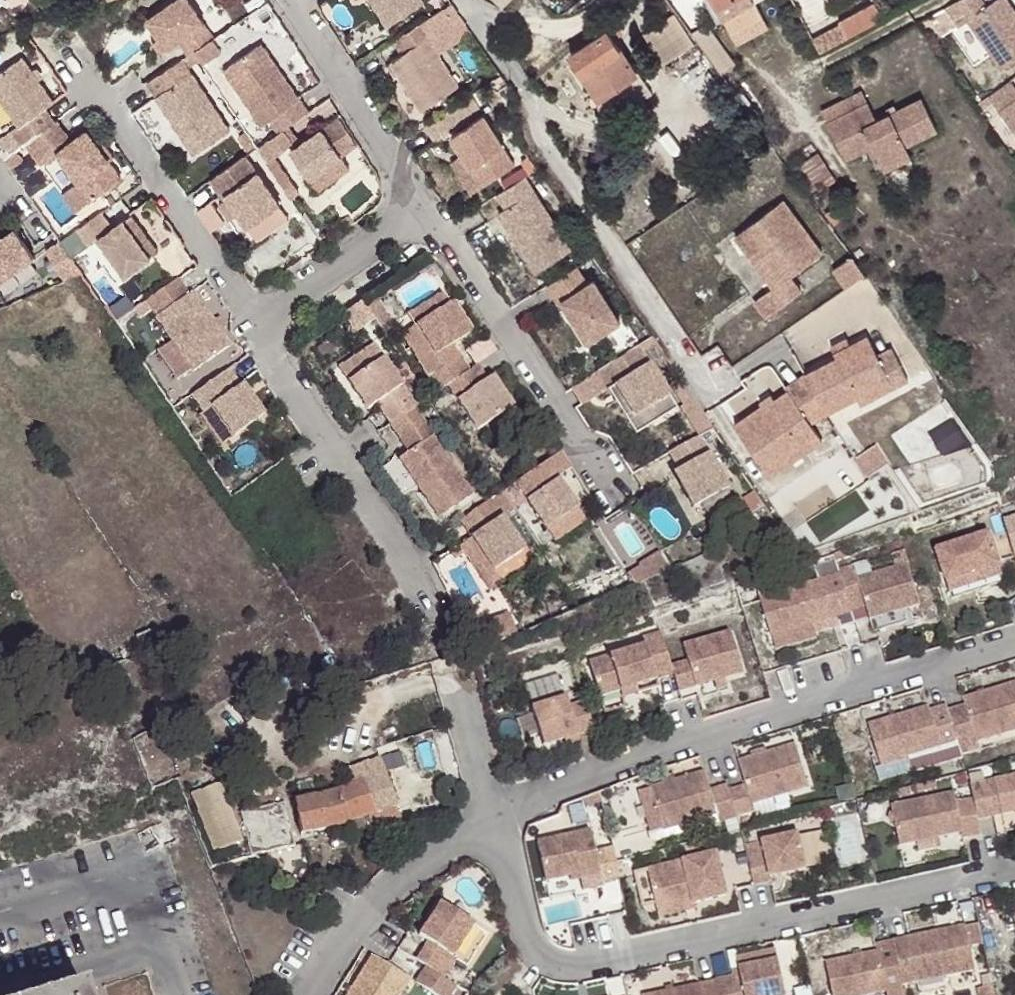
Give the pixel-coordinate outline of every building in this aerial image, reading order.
[(213,40),(186,0),(179,0),(146,22),(159,41),(166,51),(178,42),(188,57),(193,53),(211,41),(213,40)] [(386,29),(421,7),(417,0),(368,0),(386,29)] [(723,14),(732,31),(763,14),(755,0),(728,0),(718,6),(723,14)] [(947,7),(960,26),(969,20),(1003,68),(1014,59),(1014,8),(1009,0),(995,0),(988,6),(984,0),(960,0),(947,7)] [(840,20),(842,23),(849,36),(884,17),(876,2),(840,20)] [(450,6),(424,23),(432,36),(425,40),(434,55),(469,33),(450,6)] [(688,34),(673,14),(659,24),(675,44),(688,34)] [(389,63),(420,112),(456,89),(434,55),(425,40),(432,36),(424,23),(393,42),(402,55),(389,63)] [(823,33),(830,46),(849,36),(842,23),(823,33)] [(706,27),(691,38),(711,66),(719,75),(734,64),(706,27)] [(608,30),(603,33),(572,54),(600,95),(635,70),(613,37),(608,30)] [(823,33),(815,38),(822,50),(830,46),(823,33)] [(160,55),(166,51),(159,41),(152,45),(160,55)] [(211,41),(193,53),(200,65),(219,52),(211,41)] [(260,44),(223,70),(261,125),(269,120),(278,134),(282,131),(308,113),(260,44)] [(21,148),(30,142),(54,125),(44,111),(52,105),(20,61),(0,75),(0,103),(18,128),(11,133),(21,148)] [(175,65),(146,84),(155,98),(183,141),(193,155),(228,133),(180,61),(175,65)] [(978,103),(985,113),(996,105),(1014,133),(1014,91),(1008,81),(978,103)] [(824,107),(830,120),(870,101),(864,88),(824,107)] [(870,101),(830,120),(839,139),(866,126),(875,144),(883,161),(910,148),(908,143),(939,128),(924,97),(879,119),(870,101)] [(470,98),(424,127),(434,144),(480,114),(470,98)] [(513,168),(482,118),(450,139),(461,157),(481,188),(513,168)] [(322,131),(340,158),(356,147),(337,120),(322,131)] [(54,125),(30,142),(45,163),(56,154),(70,144),(55,124),(54,125)] [(866,126),(839,139),(848,157),(875,144),(866,126)] [(90,129),(85,134),(107,164),(112,160),(90,129)] [(278,134),(257,149),(266,163),(274,158),(292,145),(282,131),(278,134)] [(290,153),(308,180),(340,158),(322,131),(290,153)] [(249,154),(257,149),(246,132),(237,138),(249,154)] [(21,148),(11,133),(0,141),(0,156),(4,161),(21,148)] [(70,144),(56,154),(79,185),(91,202),(120,181),(107,164),(85,134),(70,144)] [(910,148),(883,161),(886,168),(913,155),(910,148)] [(819,156),(792,173),(811,197),(835,183),(819,156)] [(461,157),(446,166),(466,198),(481,188),(461,157)] [(244,158),(210,182),(221,198),(224,197),(227,202),(218,208),(228,222),(237,216),(246,230),(255,244),(287,221),(278,208),(244,158)] [(274,158),(266,163),(283,188),(291,183),(274,158)] [(340,158),(308,180),(317,193),(349,170),(340,158)] [(521,165),(528,176),(540,169),(532,158),(521,165)] [(526,178),(499,195),(508,209),(500,214),(537,273),(572,251),(526,178)] [(78,212),(91,202),(79,185),(65,195),(78,212)] [(780,201),(744,227),(764,256),(751,264),(767,288),(747,302),(759,319),(795,294),(784,278),(818,256),(780,201)] [(100,214),(76,232),(87,247),(96,241),(123,278),(149,260),(122,223),(111,230),(100,214)] [(130,216),(122,223),(149,260),(157,254),(130,216)] [(0,236),(0,277),(33,254),(14,226),(0,236)] [(744,227),(731,235),(751,264),(764,256),(744,227)] [(87,247),(76,232),(60,244),(70,259),(87,247)] [(60,244),(44,254),(62,281),(79,275),(70,259),(60,244)] [(835,268),(847,286),(866,272),(853,255),(835,268)] [(579,267),(549,285),(560,303),(563,301),(581,329),(596,320),(604,333),(621,322),(595,281),(590,284),(579,267)] [(176,281),(144,305),(173,344),(159,354),(179,381),(193,371),(194,373),(230,347),(219,332),(212,322),(191,293),(187,296),(176,281)] [(362,301),(350,310),(358,324),(365,320),(373,334),(380,330),(362,301)] [(451,303),(445,306),(466,336),(471,333),(451,303)] [(445,306),(413,328),(434,358),(450,347),(466,336),(445,306)] [(218,318),(212,322),(219,332),(225,328),(218,318)] [(596,320),(581,329),(589,342),(604,333),(596,320)] [(805,372),(824,412),(856,396),(889,380),(893,387),(908,379),(892,347),(878,354),(868,335),(850,344),(834,352),(837,356),(805,372)] [(834,352),(850,344),(847,337),(831,345),(834,352)] [(337,370),(346,383),(382,359),(372,346),(337,370)] [(450,347),(434,358),(442,369),(458,358),(450,347)] [(609,390),(616,386),(636,417),(670,396),(650,363),(639,348),(597,373),(609,390)] [(466,352),(458,358),(467,372),(476,366),(466,352)] [(442,369),(429,378),(439,392),(446,387),(467,372),(458,358),(442,369)] [(382,359),(346,383),(365,412),(375,405),(388,426),(414,408),(382,359)] [(467,372),(446,387),(476,432),(512,408),(491,377),(485,381),(476,366),(467,372)] [(226,372),(191,397),(203,415),(211,408),(232,438),(263,416),(241,386),(239,387),(227,371),(226,372)] [(824,412),(805,372),(786,385),(788,389),(775,398),(764,405),(763,402),(734,422),(763,466),(817,431),(810,421),(824,412)] [(582,407),(609,390),(597,373),(571,390),(582,407)] [(856,396),(860,403),(893,387),(889,380),(856,396)] [(616,386),(609,390),(637,434),(678,408),(670,396),(636,417),(616,386)] [(772,392),(761,400),(763,402),(764,405),(775,398),(772,392)] [(681,409),(699,437),(713,429),(694,400),(681,409)] [(414,408),(388,426),(399,442),(425,425),(414,408)] [(431,437),(425,425),(399,442),(407,454),(431,437)] [(817,431),(763,466),(768,473),(821,438),(817,431)] [(407,454),(398,459),(439,519),(472,496),(431,437),(407,454)] [(699,437),(669,453),(679,470),(674,473),(694,508),(728,489),(699,437)] [(539,467),(551,485),(557,481),(572,471),(560,453),(539,467)] [(539,467),(502,493),(513,510),(514,511),(527,502),(546,530),(577,509),(557,481),(551,485),(539,467)] [(755,490),(744,497),(753,512),(764,505),(755,490)] [(502,493),(460,522),(471,538),(493,573),(523,552),(501,518),(513,510),(502,493)] [(577,509),(546,530),(555,543),(585,521),(577,509)] [(1014,565),(1014,518),(1002,523),(1014,565)] [(934,551),(944,583),(997,567),(987,535),(934,551)] [(471,538),(458,546),(481,581),(493,573),(471,538)] [(629,576),(635,587),(672,572),(662,555),(629,576)] [(906,564),(855,580),(864,606),(871,630),(905,620),(902,610),(918,605),(906,564)] [(851,565),(837,570),(838,575),(849,610),(864,606),(855,580),(851,565)] [(997,567),(944,583),(947,593),(999,577),(997,567)] [(838,575),(758,599),(758,602),(769,637),(811,625),(835,617),(850,613),(849,610),(838,575)] [(758,602),(758,599),(752,583),(735,589),(741,608),(758,602)] [(852,622),(850,613),(835,617),(838,626),(852,622)] [(480,623),(486,644),(516,635),(509,614),(480,623)] [(905,620),(871,630),(872,633),(906,622),(905,620)] [(811,625),(769,637),(773,650),(815,637),(811,625)] [(685,661),(668,666),(671,675),(676,692),(739,672),(726,631),(680,645),(685,661)] [(641,646),(586,662),(596,698),(617,691),(633,686),(653,680),(671,675),(668,666),(658,633),(639,638),(641,646)] [(142,656),(143,658),(146,667),(157,663),(153,651),(142,656)] [(961,700),(964,707),(947,713),(950,724),(959,752),(960,756),(977,751),(975,743),(1014,731),(1014,684),(961,700)] [(633,686),(617,691),(619,699),(635,694),(633,686)] [(563,699),(528,709),(539,747),(561,740),(574,736),(591,731),(582,702),(565,707),(563,699)] [(927,709),(867,727),(879,769),(939,751),(941,758),(959,752),(950,724),(933,729),(927,709)] [(574,736),(561,740),(563,746),(576,742),(574,736)] [(744,787),(727,793),(734,817),(735,819),(753,813),(750,806),(789,794),(806,789),(793,746),(736,763),(744,787)] [(355,782),(335,788),(336,792),(345,820),(364,814),(392,804),(393,804),(388,784),(384,773),(379,758),(351,767),(355,782)] [(702,773),(648,789),(662,833),(698,822),(716,816),(709,794),(702,773)] [(967,777),(969,787),(971,787),(985,784),(982,774),(967,777)] [(993,782),(1000,816),(1014,813),(1014,777),(993,782)] [(993,782),(985,784),(992,818),(1000,816),(993,782)] [(217,783),(186,794),(209,855),(240,844),(217,783)] [(971,787),(969,787),(976,821),(992,818),(985,784),(971,787)] [(934,785),(917,789),(919,800),(937,796),(934,785)] [(726,788),(709,794),(716,816),(718,822),(734,817),(727,793),(726,788)] [(648,789),(637,793),(652,844),(700,829),(698,822),(662,833),(648,789)] [(891,795),(894,806),(912,802),(910,790),(891,795)] [(345,820),(336,792),(294,802),(301,832),(346,823),(345,820)] [(894,806),(888,807),(897,846),(960,833),(954,803),(952,793),(937,796),(919,800),(912,802),(894,806)] [(971,799),(954,803),(960,833),(962,841),(980,838),(971,799)] [(392,804),(364,814),(371,832),(399,824),(392,804)] [(259,813),(244,814),(247,851),(288,848),(285,805),(259,807),(259,813)] [(591,853),(586,831),(533,843),(542,882),(574,875),(575,880),(594,876),(596,883),(616,879),(613,866),(609,848),(591,853)] [(142,857),(157,848),(146,832),(132,839),(142,857)] [(796,835),(743,847),(752,886),(769,882),(769,879),(804,871),(796,835)] [(714,855),(646,871),(653,904),(654,908),(690,900),(691,904),(723,897),(714,855)] [(646,871),(633,874),(641,907),(653,904),(646,871)] [(690,900),(654,908),(656,918),(692,909),(691,904),(690,900)] [(423,942),(412,961),(422,967),(439,978),(451,958),(448,956),(468,924),(435,903),(414,937),(423,942)] [(977,924),(890,943),(900,987),(914,984),(972,972),(966,946),(981,943),(977,924)] [(823,965),(830,994),(875,994),(884,993),(884,994),(901,994),(900,987),(890,943),(875,946),(876,953),(823,965)] [(343,994),(396,994),(406,980),(368,956),(343,994)] [(714,982),(714,983),(717,994),(783,994),(775,962),(737,970),(738,976),(714,982)] [(412,984),(430,994),(446,994),(452,986),(439,978),(422,967),(412,984)] [(658,994),(717,994),(714,983),(658,994)]
